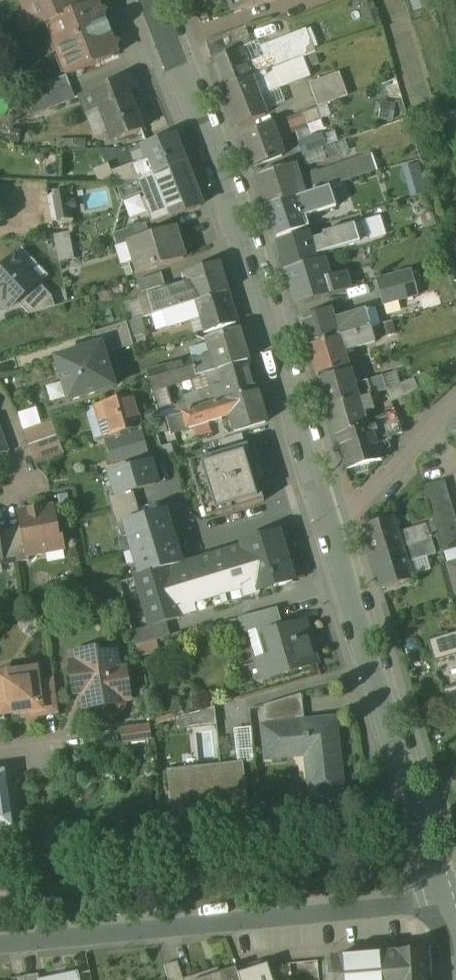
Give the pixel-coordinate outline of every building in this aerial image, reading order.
[(76,0),(23,0),(34,30),(49,25),(69,75),(116,57),(108,38),(111,37),(112,36),(107,23),(106,23),(103,24),(95,5),(81,10),(76,0)] [(231,13),(275,0),(227,0),(231,13)] [(245,28),(207,42),(212,60),(240,49),(240,50),(253,45),(245,28)] [(306,30),(261,48),(265,58),(246,65),(252,78),(288,64),(304,58),(316,54),(306,30)] [(240,49),(212,60),(224,89),(252,78),(246,65),(240,50),(240,49)] [(316,54),(304,58),(308,68),(320,64),(316,54)] [(304,58),(288,64),(295,83),(311,77),(308,68),(304,58)] [(288,64),(252,78),(259,97),(295,83),(288,64)] [(339,74),(309,85),(318,109),(348,97),(339,74)] [(129,78),(80,97),(87,115),(101,109),(113,142),(143,131),(128,93),(134,91),(129,78)] [(252,78),(224,89),(238,127),(267,116),(259,97),(252,78)] [(71,88),(30,104),(35,116),(76,100),(71,88)] [(301,115),(271,126),(276,141),(307,129),(301,115)] [(271,126),(242,137),(253,169),(282,158),(276,141),(271,126)] [(445,130),(450,147),(455,145),(455,127),(445,130)] [(318,137),(299,143),(304,156),(323,150),(318,137)] [(174,139),(143,151),(149,165),(153,176),(184,164),(174,139)] [(323,150),(304,156),(308,168),(345,155),(341,144),(323,150)] [(291,182),(291,183),(295,198),(337,185),(371,174),(366,158),(291,182)] [(402,166),(410,197),(430,192),(421,161),(402,166)] [(153,176),(138,181),(141,189),(146,200),(143,202),(152,225),(169,218),(170,219),(194,209),(193,208),(196,198),(198,197),(185,164),(184,165),(184,164),(153,176)] [(149,165),(135,171),(138,181),(153,176),(149,165)] [(133,166),(120,171),(124,182),(138,181),(135,171),(133,166)] [(287,168),(255,177),(265,208),(266,207),(295,198),(291,183),(291,182),(287,168)] [(120,171),(113,173),(116,182),(124,182),(120,171)] [(124,182),(116,182),(115,182),(121,197),(141,189),(138,181),(124,182)] [(337,185),(295,198),(299,210),(302,209),(303,213),(322,207),(322,205),(340,198),(337,185)] [(52,219),(74,218),(73,191),(51,192),(52,219)] [(295,198),(266,207),(275,238),(305,229),(299,210),(295,198)] [(306,234),(276,243),(285,272),(320,261),(318,256),(370,241),(365,222),(322,234),(323,237),(308,241),(306,234)] [(146,224),(113,235),(117,247),(128,243),(149,237),(146,224)] [(149,237),(128,243),(138,273),(184,259),(178,240),(176,241),(174,232),(175,231),(175,229),(149,237)] [(69,236),(55,239),(60,263),(74,260),(69,236)] [(0,269),(0,298),(10,309),(17,302),(35,286),(34,284),(24,274),(24,268),(14,256),(0,269)] [(320,261),(285,272),(295,306),(330,295),(325,277),(320,261)] [(217,262),(182,273),(186,283),(141,298),(146,317),(163,312),(227,292),(217,262)] [(163,274),(140,281),(143,292),(166,285),(163,274)] [(401,274),(376,281),(380,293),(404,286),(401,274)] [(345,275),(329,279),(325,277),(330,295),(349,289),(345,275)] [(52,297),(40,285),(34,284),(35,286),(17,302),(29,315),(55,307),(52,297)] [(404,286),(380,293),(384,306),(408,299),(404,286)] [(227,292),(163,312),(168,328),(192,321),(191,316),(198,314),(203,332),(236,323),(227,292)] [(329,311),(300,319),(308,348),(338,339),(333,322),(329,311)] [(366,312),(333,322),(338,339),(371,329),(366,312)] [(127,323),(92,334),(96,347),(101,345),(104,355),(134,346),(127,323)] [(387,326),(379,328),(381,338),(390,336),(387,326)] [(371,329),(338,339),(342,353),(375,343),(371,329)] [(212,358),(193,363),(193,362),(149,374),(153,390),(216,372),(217,372),(248,362),(238,331),(207,341),(212,358)] [(338,339),(308,348),(317,377),(346,368),(342,353),(338,339)] [(96,347),(55,360),(69,402),(114,388),(104,355),(101,345),(96,347)] [(380,361),(372,363),(374,370),(382,368),(380,361)] [(248,362),(217,372),(223,392),(226,402),(256,392),(257,392),(248,362)] [(348,372),(319,380),(328,409),(356,400),(352,387),(348,372)] [(377,379),(365,383),(369,397),(382,393),(377,379)] [(365,383),(352,387),(356,400),(369,397),(365,383)] [(399,386),(388,391),(393,402),(404,397),(399,386)] [(213,389),(197,393),(202,409),(217,404),(214,394),(213,389)] [(223,392),(216,394),(216,393),(214,394),(217,404),(226,402),(223,392)] [(195,411),(182,415),(186,430),(230,417),(235,432),(266,423),(256,393),(226,402),(217,404),(202,409),(195,411)] [(202,409),(197,393),(190,395),(195,411),(202,409)] [(130,397),(96,407),(100,422),(109,420),(114,436),(139,429),(130,397)] [(369,397),(356,400),(360,412),(365,411),(366,413),(373,410),(369,397)] [(356,400),(328,409),(336,437),(365,428),(360,412),(356,400)] [(24,429),(43,424),(38,407),(19,412),(24,429)] [(395,414),(384,417),(391,438),(402,435),(395,414)] [(182,415),(166,419),(171,435),(186,430),(182,415)] [(384,417),(363,424),(365,428),(371,426),(377,445),(392,441),(391,438),(384,417)] [(365,428),(336,437),(347,471),(382,461),(377,445),(371,426),(365,428)] [(0,430),(0,455),(8,452),(0,430)] [(57,434),(28,445),(35,465),(64,454),(57,434)] [(250,447),(209,459),(223,503),(263,491),(250,447)] [(112,470),(120,495),(161,482),(154,458),(112,470)] [(445,482),(423,488),(426,499),(448,493),(445,482)] [(448,493),(426,499),(430,510),(451,504),(448,493)] [(451,504),(430,510),(433,521),(455,515),(451,504)] [(120,521),(129,548),(178,534),(169,507),(120,521)] [(53,509),(36,512),(36,514),(20,517),(22,526),(27,555),(28,555),(50,551),(49,547),(63,545),(59,526),(56,526),(53,509)] [(433,521),(437,536),(443,554),(455,550),(455,519),(455,515),(433,521)] [(393,518),(364,527),(373,557),(402,548),(398,534),(393,518)] [(426,525),(413,530),(417,543),(431,539),(426,525)] [(22,526),(9,529),(15,564),(29,561),(28,555),(27,555),(22,526)] [(0,530),(0,552),(1,560),(0,560),(1,566),(15,564),(9,529),(0,530)] [(413,530),(398,534),(402,548),(417,543),(413,530)] [(278,532),(242,543),(243,546),(258,594),(259,593),(293,583),(289,571),(297,569),(291,548),(288,549),(287,544),(282,545),(278,532)] [(129,548),(137,576),(186,561),(178,534),(129,548)] [(431,539),(417,543),(422,558),(437,553),(432,538),(431,539)] [(417,543),(402,548),(407,563),(422,558),(417,543)] [(243,546),(136,579),(150,627),(178,618),(179,619),(260,594),(259,593),(258,594),(243,546)] [(402,548),(373,557),(382,588),(411,579),(407,563),(402,548)] [(446,566),(455,596),(455,563),(446,566)] [(136,579),(119,584),(136,646),(183,634),(179,619),(178,618),(150,627),(136,579)] [(277,609),(239,619),(243,634),(280,624),(277,609)] [(303,622),(264,634),(272,657),(256,662),(262,681),(316,665),(303,622)] [(428,642),(435,663),(455,656),(455,634),(428,642)] [(90,652),(82,653),(84,669),(72,671),(76,693),(83,692),(85,708),(97,706),(105,712),(110,705),(118,704),(116,695),(128,693),(125,670),(118,671),(116,654),(102,655),(101,655),(96,652),(90,653),(90,652)] [(0,676),(0,697),(2,715),(40,710),(41,710),(37,683),(36,671),(0,676)] [(54,681),(37,683),(41,710),(40,710),(41,716),(59,713),(54,681)] [(443,691),(450,713),(455,711),(455,687),(443,691)] [(300,695),(263,706),(265,728),(303,724),(300,695)] [(215,708),(176,720),(177,731),(217,727),(215,708)] [(265,728),(262,728),(264,755),(312,750),(315,776),(308,777),(310,800),(341,797),(334,721),(303,724),(265,728)] [(150,725),(122,729),(124,745),(152,741),(150,725)] [(242,764),(168,772),(173,826),(191,824),(190,805),(219,802),(221,820),(247,817),(242,764)] [(0,774),(0,828),(10,826),(3,774),(0,774)] [(333,961),(334,979),(430,979),(428,953),(333,961)] [(164,967),(167,979),(182,979),(177,964),(164,967)] [(237,976),(239,979),(272,979),(267,966),(237,976)] [(220,976),(221,979),(239,979),(237,976),(236,971),(220,976)]
